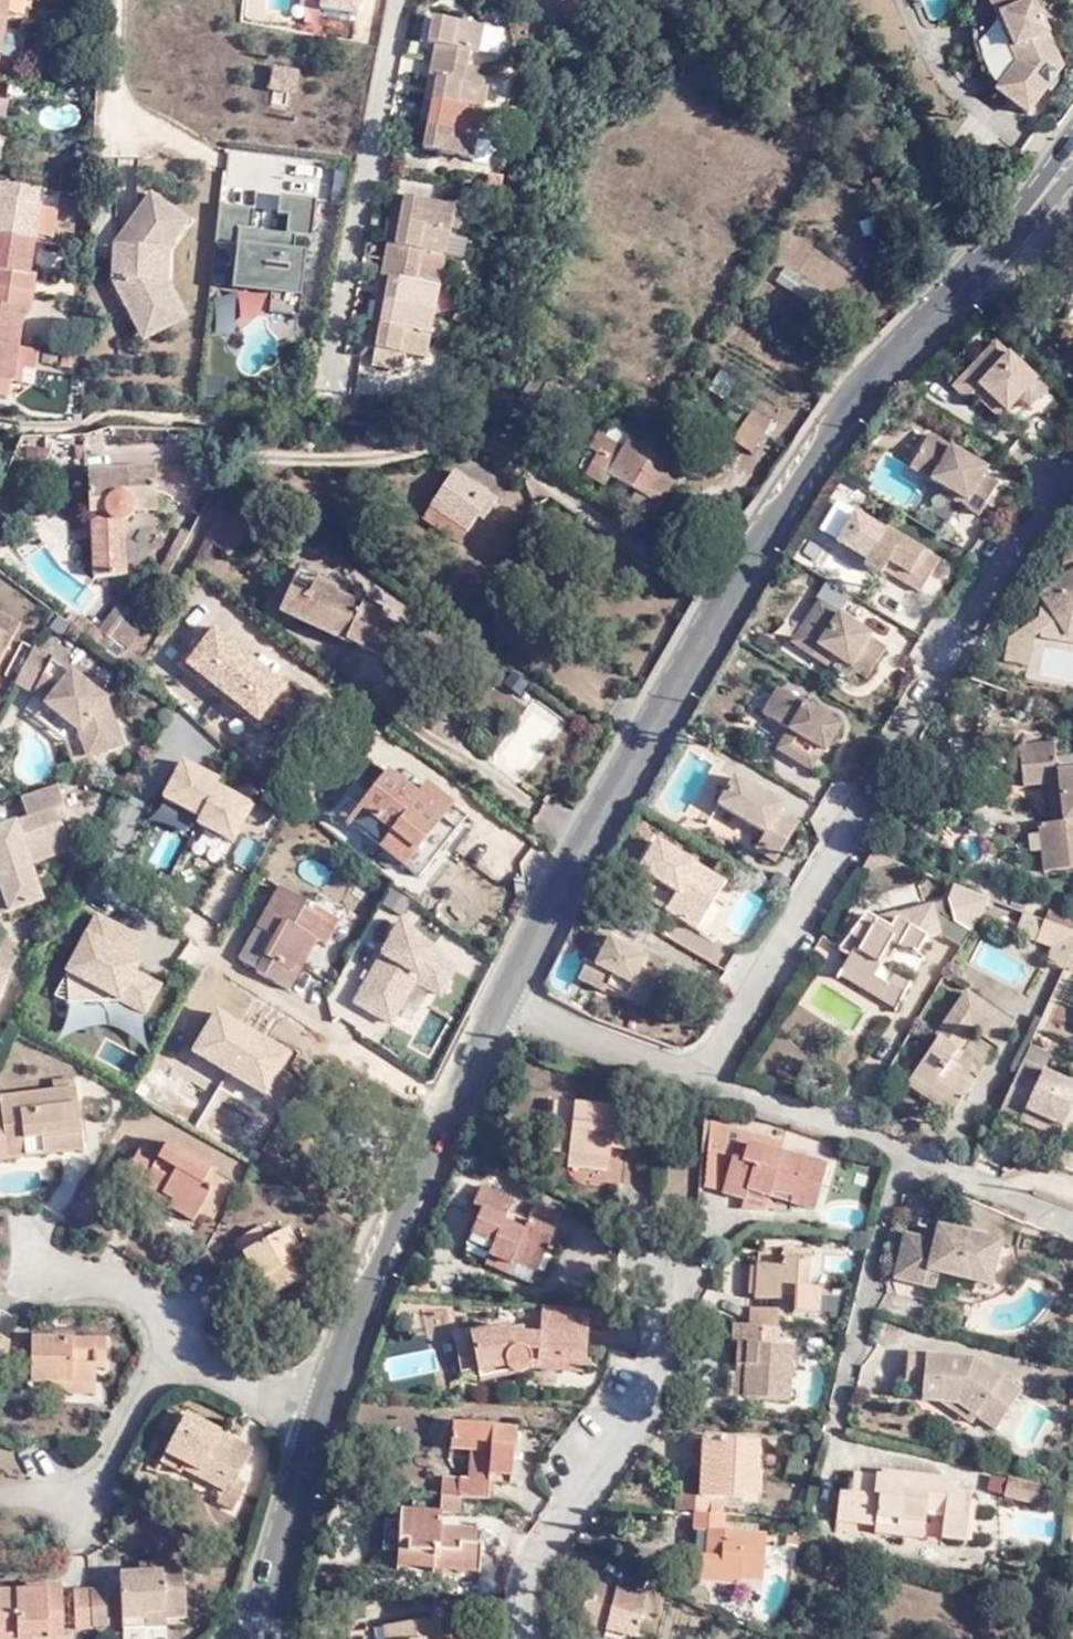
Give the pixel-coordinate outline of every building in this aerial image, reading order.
[(3,49),(12,50),(20,0),(0,0),(0,70),(3,49)] [(1008,60),(989,87),(1020,111),(1054,64),(1025,0),(983,0),(1008,60)] [(336,12),(300,10),(298,30),(335,32),(336,12)] [(432,63),(471,71),(474,57),(481,58),(487,30),(435,20),(429,46),(436,46),(432,63)] [(267,63),(266,90),(293,91),(295,65),(267,63)] [(467,89),(471,71),(432,63),(428,80),(440,82),(434,107),(483,116),(488,94),(467,89)] [(423,105),(434,107),(440,82),(428,80),(423,105)] [(478,142),(483,116),(434,107),(428,133),(478,142)] [(474,161),(478,142),(428,133),(424,152),(474,161)] [(12,396),(15,380),(23,381),(33,308),(28,308),(33,268),(39,269),(49,201),(44,200),(46,182),(13,177),(11,195),(5,194),(0,222),(0,395),(12,396)] [(119,240),(119,245),(166,251),(166,245),(173,244),(193,217),(156,190),(119,240)] [(250,310),(298,313),(303,240),(311,241),(314,195),(279,193),(276,229),(251,227),(253,205),(219,202),(216,242),(225,243),(218,330),(248,332),(250,310)] [(454,208),(396,196),(393,206),(389,227),(448,236),(454,208)] [(442,261),(443,254),(448,236),(389,227),(384,250),(432,260),(442,261)] [(460,256),(464,241),(448,236),(443,254),(460,256)] [(166,251),(174,252),(173,244),(166,245),(166,251)] [(166,251),(119,245),(117,276),(141,323),(153,322),(180,307),(165,280),(166,251)] [(380,267),(430,276),(432,260),(384,250),(380,267)] [(153,322),(180,320),(190,315),(172,281),(174,252),(166,251),(165,280),(180,307),(153,322)] [(372,305),(431,318),(437,290),(427,289),(430,276),(380,267),(372,305)] [(782,267),(772,283),(815,308),(825,292),(782,267)] [(471,298),(475,284),(460,281),(457,296),(471,298)] [(367,331),(426,342),(431,318),(372,305),(367,331)] [(148,336),(180,320),(153,322),(143,327),(148,336)] [(423,358),(426,342),(367,331),(364,349),(371,350),(369,363),(397,369),(400,354),(423,358)] [(995,347),(950,394),(964,406),(970,399),(999,425),(1019,404),(1029,414),(1046,394),(995,347)] [(336,375),(355,378),(359,358),(340,355),(336,375)] [(767,423),(751,411),(731,438),(749,451),(767,423)] [(635,492),(655,503),(674,469),(626,443),(629,438),(610,428),(603,439),(596,436),(587,451),(594,456),(583,475),(601,487),(610,477),(635,492)] [(962,467),(967,459),(925,435),(906,466),(946,492),(943,497),(976,516),(983,504),(988,509),(995,500),(988,494),(993,485),(979,477),(962,467)] [(983,469),(967,459),(962,467),(979,477),(983,469)] [(107,573),(129,532),(128,521),(141,520),(142,509),(163,509),(162,466),(93,467),(95,572),(107,573)] [(499,501),(455,474),(426,521),(462,545),(479,517),(487,522),(499,501)] [(650,513),(655,503),(635,492),(630,500),(650,513)] [(904,576),(899,584),(914,594),(934,561),(852,510),(831,545),(877,575),(880,570),(886,563),(904,576)] [(132,572),(129,532),(107,573),(132,572)] [(268,602),(373,632),(383,600),(368,595),(369,588),(349,581),(347,587),(325,581),(329,570),(280,556),(268,602)] [(880,570),(899,584),(904,576),(886,563),(880,570)] [(1072,631),(1072,571),(1045,589),(1072,631)] [(813,646),(827,655),(861,678),(882,648),(864,636),(866,632),(849,620),(846,625),(837,618),(840,614),(814,598),(787,639),(807,654),(813,646)] [(102,632),(128,647),(143,622),(120,606),(102,632)] [(23,627),(0,615),(0,671),(23,627)] [(288,682),(214,624),(185,661),(259,719),(288,682)] [(821,663),(827,655),(813,646),(807,654),(821,663)] [(50,658),(31,648),(14,680),(21,687),(23,686),(43,701),(41,705),(77,730),(86,756),(120,745),(103,699),(66,671),(64,674),(48,662),(50,658)] [(518,696),(527,684),(512,673),(503,684),(518,696)] [(833,726),(771,689),(756,716),(767,723),(768,721),(783,732),(773,748),(805,769),(817,750),(819,752),(833,726)] [(532,693),(485,759),(521,785),(569,720),(532,693)] [(1064,773),(1064,766),(1059,734),(1024,738),(1029,777),(1053,774),(1064,773)] [(220,776),(183,757),(163,796),(199,814),(194,822),(233,842),(254,801),(217,782),(220,776)] [(1064,766),(1064,773),(1068,815),(1057,815),(1043,816),(1047,860),(1072,858),(1072,765),(1064,766)] [(420,796),(388,773),(349,825),(418,877),(465,817),(427,789),(420,796)] [(1068,815),(1064,773),(1053,774),(1057,815),(1068,815)] [(777,804),(729,778),(713,804),(758,833),(748,850),(770,862),(790,824),(772,814),(777,804)] [(53,784),(18,796),(24,817),(0,825),(0,893),(6,911),(39,900),(27,863),(65,851),(52,809),(61,807),(53,784)] [(701,893),(710,877),(652,842),(636,870),(673,894),(663,909),(695,930),(713,899),(701,893)] [(891,855),(872,846),(861,867),(891,855)] [(721,884),(710,877),(701,893),(713,899),(721,884)] [(304,904),(307,900),(279,884),(254,926),(238,955),(289,985),(302,962),(293,957),(319,913),(304,904)] [(989,899),(954,884),(949,898),(955,921),(971,931),(989,899)] [(880,986),(874,996),(892,1006),(909,979),(892,969),(886,977),(872,969),(883,952),(889,955),(896,944),(920,959),(926,948),(913,940),(917,933),(943,923),(934,892),(896,905),(897,911),(880,918),(866,911),(843,948),(854,955),(847,967),(880,986)] [(338,916),(307,900),(304,904),(319,913),(293,957),(302,962),(314,940),(324,944),(338,916)] [(1043,908),(1032,933),(1047,940),(1042,952),(1064,963),(1072,942),(1072,920),(1043,908)] [(96,914),(95,912),(64,969),(146,1013),(162,983),(135,968),(149,940),(96,914)] [(457,962),(397,923),(349,998),(385,1021),(412,979),(436,994),(457,962)] [(591,932),(576,957),(582,962),(572,978),(598,994),(602,985),(623,997),(621,999),(639,1008),(662,964),(641,954),(636,961),(631,958),(633,955),(591,932)] [(9,954),(0,949),(0,972),(9,954)] [(841,977),(874,996),(880,986),(847,967),(841,977)] [(947,1068),(953,1059),(976,1028),(1000,1045),(1015,1024),(967,990),(935,1034),(943,1039),(916,1074),(948,1098),(941,1107),(953,1115),(974,1088),(947,1068)] [(257,1037),(261,1032),(251,1025),(257,1016),(227,999),(217,1014),(228,1021),(207,1053),(225,1063),(211,1086),(233,1098),(236,1093),(250,1064),(257,1068),(269,1044),(257,1037)] [(287,1046),(261,1032),(257,1037),(269,1044),(257,1068),(262,1070),(271,1076),(287,1046)] [(979,1079),(953,1059),(947,1068),(974,1088),(979,1079)] [(262,1070),(257,1068),(250,1064),(236,1093),(247,1099),(262,1070)] [(1041,1075),(1017,1065),(1008,1084),(1032,1094),(1041,1075)] [(948,1098),(916,1074),(910,1082),(941,1107),(948,1098)] [(995,1114),(1017,1124),(1021,1113),(1057,1127),(1072,1092),(1072,1089),(1041,1075),(1032,1094),(1008,1084),(995,1114)] [(78,1150),(67,1091),(0,1102),(0,1163),(78,1150)] [(603,1142),(618,1145),(624,1119),(547,1100),(538,1142),(556,1147),(554,1153),(599,1162),(600,1156),(603,1142)] [(1021,1113),(1017,1124),(1051,1140),(1057,1127),(1021,1113)] [(759,1150),(714,1139),(703,1194),(726,1198),(729,1187),(752,1190),(753,1184),(775,1186),(774,1200),(803,1204),(812,1153),(762,1142),(759,1150)] [(148,1151),(132,1143),(114,1178),(129,1188),(134,1181),(162,1198),(158,1203),(185,1220),(203,1186),(195,1182),(203,1167),(155,1140),(148,1151)] [(615,1159),(618,1145),(603,1142),(600,1156),(615,1159)] [(599,1162),(554,1153),(550,1166),(597,1175),(599,1162)] [(530,1223),(485,1203),(478,1220),(490,1225),(475,1260),(525,1285),(530,1277),(553,1290),(578,1236),(551,1224),(542,1247),(523,1240),(530,1223)] [(931,1240),(902,1233),(893,1274),(933,1284),(938,1266),(989,1279),(998,1238),(966,1230),(964,1237),(953,1235),(954,1227),(934,1224),(931,1240)] [(231,1236),(237,1249),(252,1278),(260,1294),(304,1273),(280,1227),(256,1237),(250,1226),(231,1236)] [(252,1278),(237,1249),(226,1254),(242,1282),(252,1278)] [(763,1257),(737,1256),(735,1292),(759,1293),(760,1288),(774,1289),(772,1307),(797,1308),(799,1282),(791,1281),(792,1253),(763,1250),(763,1257)] [(727,1316),(758,1320),(759,1302),(728,1300),(727,1316)] [(566,1306),(517,1302),(516,1327),(488,1325),(486,1318),(445,1326),(455,1365),(481,1360),(487,1367),(493,1370),(498,1370),(506,1361),(560,1364),(566,1306)] [(720,1316),(691,1314),(690,1333),(697,1333),(695,1355),(707,1356),(705,1389),(760,1393),(764,1339),(720,1336),(720,1316)] [(11,1348),(0,1342),(0,1367),(11,1348)] [(85,1369),(97,1370),(98,1352),(24,1345),(20,1387),(38,1389),(84,1393),(85,1381),(85,1369)] [(952,1401),(976,1417),(990,1428),(1013,1394),(968,1359),(904,1354),(903,1380),(918,1381),(918,1399),(934,1400),(952,1401)] [(96,1381),(97,1370),(85,1369),(85,1381),(96,1381)] [(84,1393),(38,1389),(38,1402),(83,1407),(84,1393)] [(968,1426),(976,1417),(952,1401),(934,1400),(968,1426)] [(423,1476),(422,1495),(439,1496),(472,1498),(473,1478),(496,1477),(499,1422),(434,1420),(434,1448),(454,1449),(454,1478),(423,1476)] [(176,1421),(149,1472),(171,1486),(174,1478),(212,1498),(205,1510),(221,1519),(236,1494),(227,1489),(244,1457),(176,1421)] [(751,1437),(699,1433),(695,1495),(742,1499),(742,1492),(753,1492),(755,1475),(749,1475),(751,1437)] [(877,1517),(924,1523),(929,1487),(948,1489),(941,1531),(967,1535),(973,1487),(951,1485),(952,1473),(894,1465),(893,1470),(855,1466),(853,1485),(840,1483),(838,1512),(877,1517)] [(1042,1482),(1009,1473),(1004,1494),(1038,1501),(1042,1482)] [(439,1496),(422,1495),(421,1511),(439,1512),(439,1496)] [(724,1510),(693,1507),(692,1526),(710,1527),(707,1550),(697,1549),(694,1575),(715,1576),(714,1592),(735,1593),(736,1573),(758,1575),(763,1528),(722,1523),(724,1510)] [(420,1527),(421,1511),(381,1510),(377,1564),(460,1571),(462,1547),(459,1542),(459,1529),(420,1527)] [(922,1534),(924,1523),(877,1517),(876,1527),(922,1534)] [(562,1564),(560,1576),(568,1577),(559,1621),(588,1626),(586,1635),(606,1638),(618,1638),(628,1590),(583,1581),(585,1568),(562,1564)] [(137,1582),(124,1583),(105,1584),(109,1623),(129,1621),(130,1627),(154,1625),(172,1623),(168,1570),(136,1572),(137,1582)] [(123,1573),(124,1583),(137,1582),(136,1572),(123,1573)] [(760,1611),(775,1616),(785,1581),(770,1576),(760,1611)] [(48,1594),(25,1595),(25,1601),(0,1603),(0,1638),(51,1638),(48,1594)] [(82,1638),(79,1601),(78,1599),(62,1600),(66,1638),(70,1638),(82,1638)] [(79,1601),(82,1638),(96,1636),(94,1600),(79,1601)] [(423,1617),(364,1626),(366,1638),(426,1638),(423,1617)] [(129,1621),(109,1623),(112,1638),(155,1634),(154,1625),(130,1627),(129,1621)]
